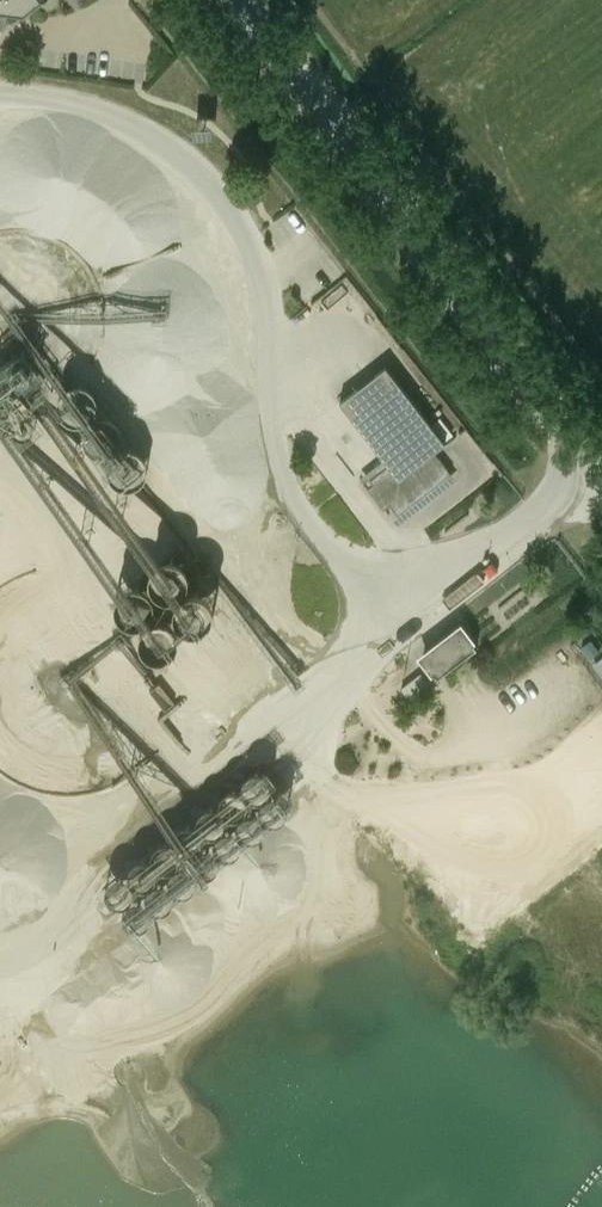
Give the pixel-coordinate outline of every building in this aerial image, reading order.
[(5,28),(7,13),(24,16),(45,0),(0,0),(0,27),(5,28)] [(451,475),(434,453),(444,445),(386,368),(340,404),(388,466),(364,484),(384,509),(390,505),(399,516),(451,475)] [(476,642),(461,623),(417,657),(431,676),(434,675),(437,679),(477,649),(474,644),(476,642)] [(593,660),(601,675),(601,655),(593,660)]
